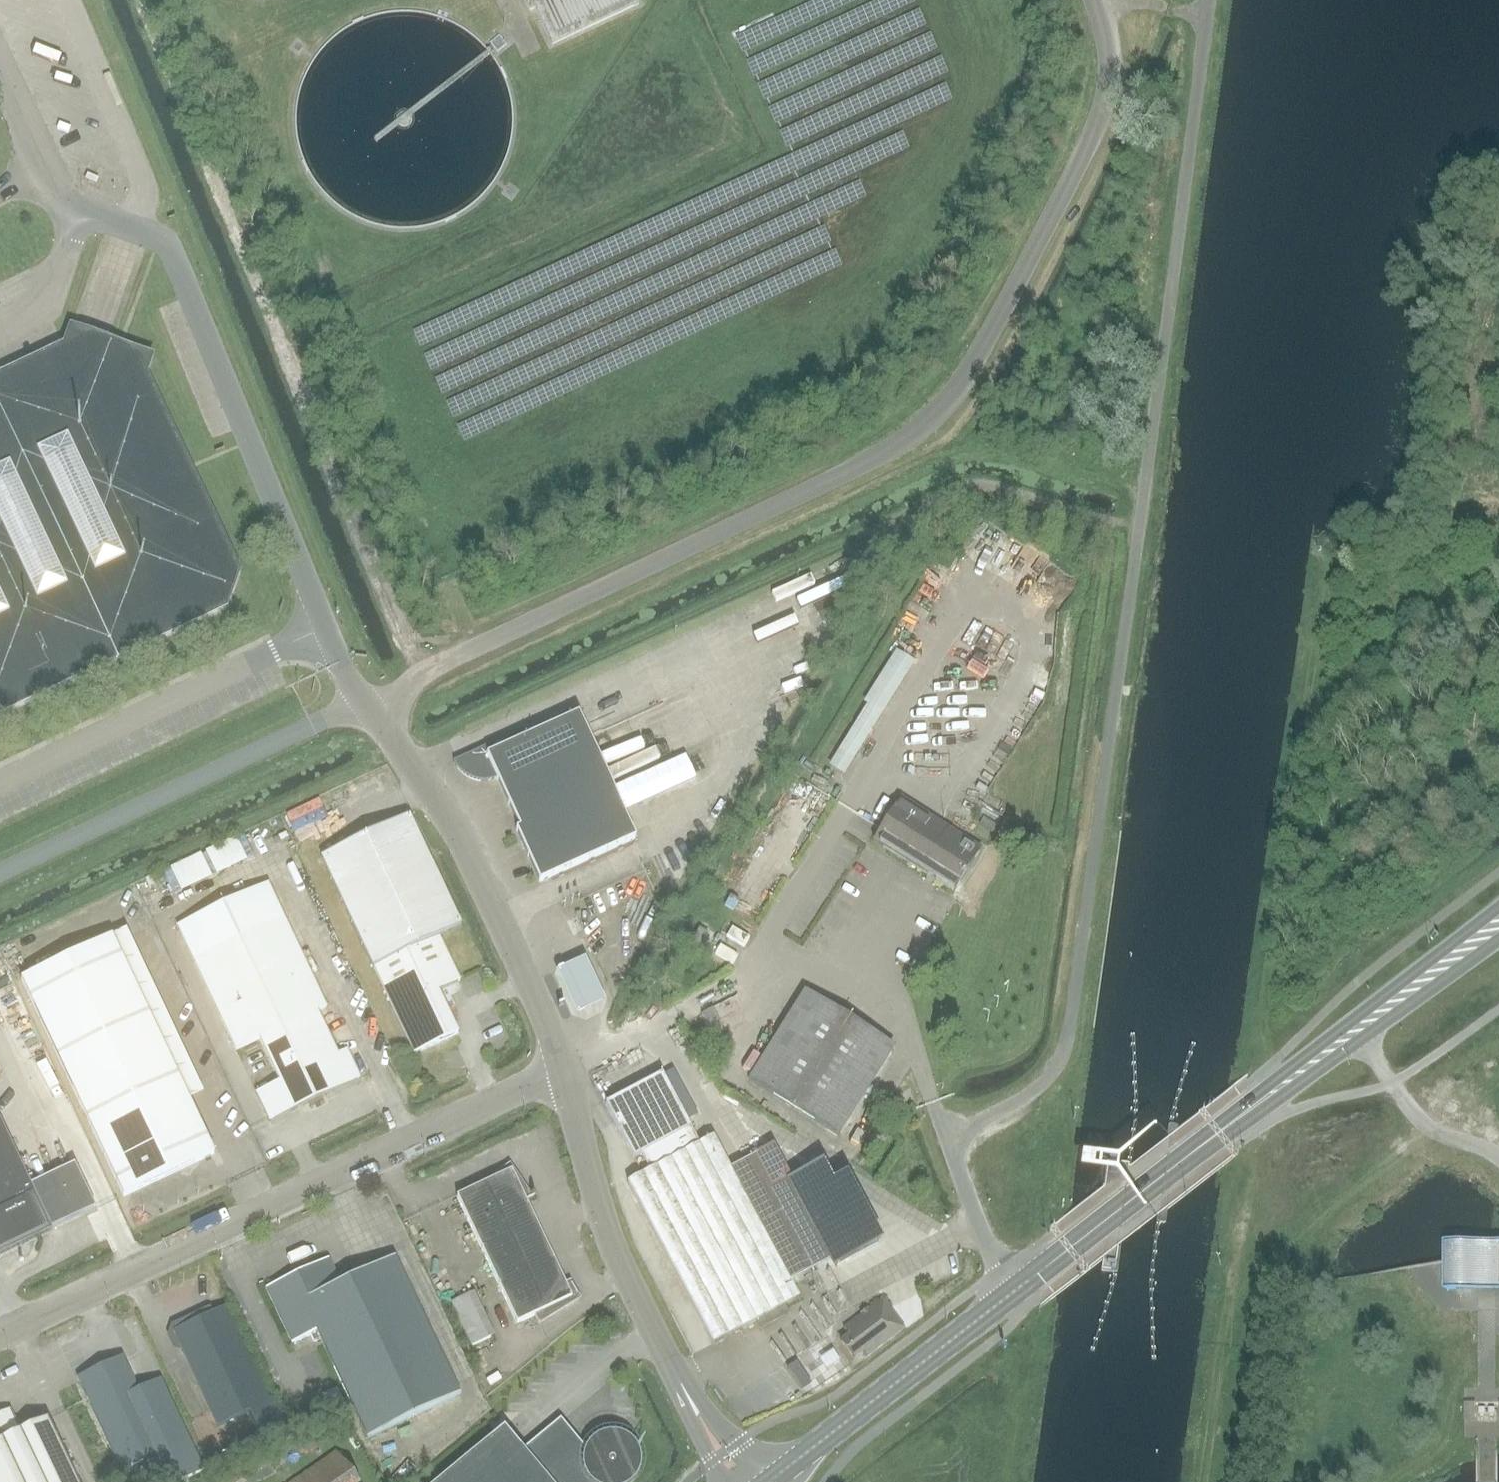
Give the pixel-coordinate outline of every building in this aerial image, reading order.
[(639,3),(638,0),(526,0),(531,10),(536,8),(553,44),(639,3)] [(222,605),(234,571),(186,470),(185,467),(141,374),(146,358),(122,349),(117,348),(111,345),(105,343),(76,333),(71,331),(69,331),(63,347),(0,377),(0,710),(222,605)] [(1008,577),(1049,582),(1053,556),(1012,550),(1008,577)] [(836,762),(853,773),(920,658),(903,648),(836,762)] [(772,695),(775,703),(799,696),(797,688),(772,695)] [(562,716),(564,720),(524,738),(521,731),(454,761),(455,764),(455,765),(456,766),(457,767),(457,768),(458,768),(459,769),(460,770),(460,771),(461,772),(462,773),(463,773),(464,774),(464,775),(465,775),(466,775),(467,776),(468,777),(469,777),(469,778),(470,778),(471,778),(472,779),(473,779),(474,779),(474,780),(475,780),(476,780),(477,780),(478,781),(479,781),(480,781),(481,781),(482,781),(483,781),(484,781),(485,781),(486,781),(488,781),(489,781),(497,778),(520,828),(516,830),(540,882),(550,877),(636,838),(624,812),(696,779),(685,755),(613,788),(577,709),(562,716)] [(1024,763),(983,757),(976,809),(1017,815),(1024,763)] [(984,849),(919,809),(901,798),(899,796),(870,843),(955,896),(961,887),(969,892),(993,867),(979,858),(984,849)] [(460,980),(439,936),(461,925),(410,815),(321,856),(373,966),(374,966),(415,1053),(458,1033),(438,990),(460,980)] [(169,865),(178,890),(259,858),(249,833),(169,865)] [(327,1008),(270,884),(179,926),(236,1050),(260,1039),(280,1083),(257,1094),(270,1122),(361,1080),(347,1051),(338,1055),(318,1012),(327,1008)] [(701,947),(709,934),(699,929),(692,942),(701,947)] [(127,930),(113,936),(22,979),(125,1196),(215,1154),(190,1100),(204,1094),(127,930)] [(615,999),(594,954),(563,968),(585,1013),(615,999)] [(837,1137),(895,1046),(805,990),(747,1081),(837,1137)] [(663,1074),(606,1104),(635,1158),(642,1155),(651,1171),(628,1183),(714,1343),(800,1297),(791,1281),(833,1259),(836,1264),(878,1241),(843,1177),(832,1183),(820,1162),(776,1185),(759,1154),(731,1169),(714,1137),(700,1144),(663,1074)] [(96,1209),(75,1165),(32,1186),(0,1118),(0,1256),(96,1209)] [(567,1285),(543,1234),(528,1202),(534,1199),(512,1166),(496,1176),(498,1179),(459,1197),(518,1324),(536,1316),(540,1324),(582,1300),(571,1283),(567,1285)] [(1449,1245),(1449,1288),(1457,1288),(1457,1290),(1472,1290),(1472,1288),(1498,1288),(1498,1245),(1449,1245)] [(462,1395),(439,1346),(397,1256),(342,1282),(330,1257),(267,1287),(293,1343),(318,1331),(369,1439),(462,1395)] [(478,1290),(457,1299),(476,1343),(497,1334),(478,1290)] [(866,1357),(904,1328),(882,1300),(844,1329),(849,1335),(841,1342),(854,1359),(862,1353),(866,1357)] [(218,1425),(250,1411),(268,1448),(294,1436),(275,1397),(268,1400),(225,1307),(174,1331),(218,1425)] [(121,1469),(144,1458),(155,1481),(173,1481),(203,1468),(162,1381),(140,1391),(124,1359),(79,1380),(121,1469)] [(1483,1400),(1483,1417),(1498,1417),(1498,1400),(1483,1400)] [(48,1418),(21,1431),(11,1409),(0,1414),(0,1481),(79,1481),(48,1418)] [(505,1427),(438,1481),(631,1481),(634,1479),(637,1474),(639,1468),(640,1465),(640,1460),(639,1457),(638,1453),(637,1450),(635,1446),(632,1443),(626,1438),(622,1436),(615,1435),(610,1435),(605,1435),(600,1437),(594,1441),(590,1445),(587,1450),(561,1419),(524,1450),(505,1427)] [(336,1450),(301,1475),(297,1469),(286,1476),(290,1481),(358,1481),(336,1450)]
